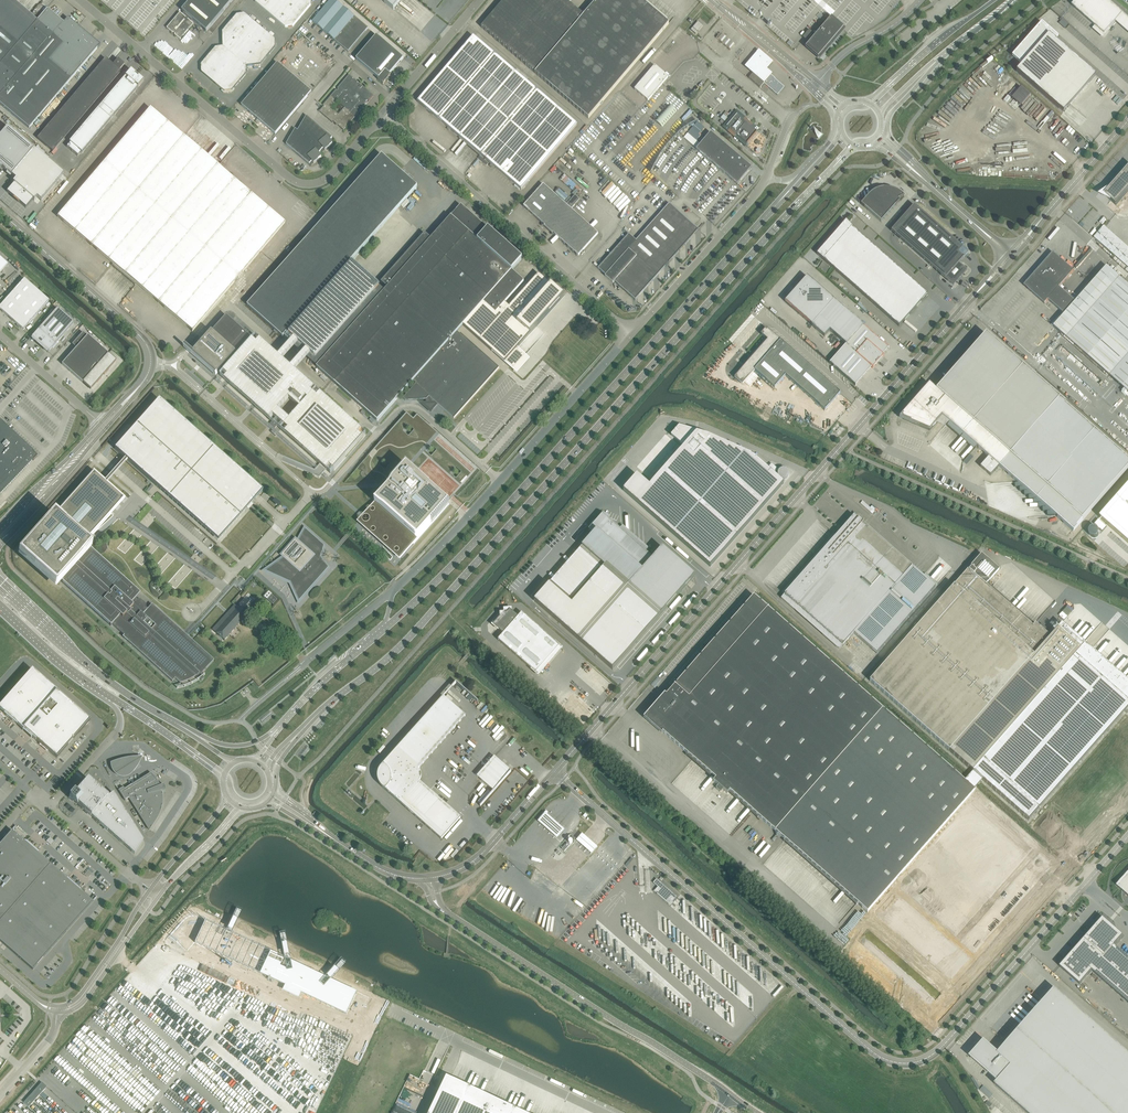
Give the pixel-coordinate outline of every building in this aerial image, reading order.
[(0,1),(0,104),(29,129),(67,84),(70,80),(100,45),(99,44),(100,43),(98,41),(97,43),(68,18),(64,23),(47,9),(37,20),(13,0),(1,0),(0,1)] [(203,28),(206,31),(233,0),(191,0),(170,24),(167,28),(180,40),(193,24),(191,22),(192,20),(203,28)] [(255,2),(285,27),(293,26),(311,5),(311,0),(255,0),(255,2)] [(364,25),(335,0),(331,0),(312,22),(348,52),(365,31),(365,32),(368,28),(364,25)] [(393,10),(402,0),(381,0),(393,10)] [(559,0),(504,0),(481,27),(588,118),(669,24),(641,0),(597,0),(581,19),(559,0)] [(1072,6),(1096,27),(1095,29),(1103,36),(1115,21),(1127,33),(1127,17),(1108,0),(1077,0),(1072,6)] [(275,40),(255,22),(244,14),(237,15),(223,32),(223,46),(216,47),(201,64),(202,72),(224,91),(232,90),(246,73),(246,66),(261,64),(275,47),(275,40)] [(1064,28),(1067,24),(1062,19),(1059,22),(1064,28)] [(691,30),(696,34),(703,26),(698,22),(691,30)] [(1041,22),(1012,56),(1022,65),(1016,71),(1063,113),(1080,93),(1095,76),(1076,59),(1055,40),(1058,37),(1041,22)] [(819,38),(809,30),(803,38),(812,45),(809,49),(818,56),(836,34),(828,27),(819,38)] [(403,58),(376,35),(356,59),(378,78),(377,79),(383,84),(386,81),(389,78),(388,78),(389,77),(391,75),(390,74),(403,58)] [(521,190),(577,125),(473,36),(418,102),(521,190)] [(721,36),(717,41),(729,51),(734,46),(721,36)] [(295,42),(245,101),(241,105),(275,134),(279,130),(311,92),(329,71),(295,42)] [(1123,98),(1127,92),(1125,84),(1127,86),(1127,78),(1121,87),(1111,78),(1110,76),(1113,72),(1120,77),(1118,71),(1124,70),(1088,42),(1087,43),(1084,44),(1087,46),(1088,53),(1090,54),(1088,55),(1093,58),(1093,59),(1096,61),(1091,62),(1095,65),(1096,63),(1099,65),(1099,67),(1097,68),(1103,73),(1099,74),(1100,80),(1123,98)] [(759,53),(745,69),(765,85),(772,76),(767,72),(773,65),(759,53)] [(41,149),(113,65),(105,58),(37,138),(38,139),(34,143),(41,149)] [(124,64),(119,60),(118,59),(115,62),(113,65),(41,149),(49,155),(121,71),(119,70),(124,64)] [(655,66),(635,89),(648,101),(668,77),(655,66)] [(69,142),(66,146),(78,156),(81,152),(82,153),(144,81),(138,76),(138,77),(136,74),(131,70),(69,142)] [(753,74),(749,78),(760,88),(764,84),(778,95),(784,87),(770,75),(763,83),(753,74)] [(338,89),(337,91),(336,90),(323,106),(324,106),(320,112),(332,122),(333,122),(339,126),(343,130),(366,102),(367,101),(368,102),(374,96),(369,92),(369,93),(364,89),(348,76),(337,89),(338,89)] [(670,104),(655,120),(662,127),(677,111),(670,104)] [(285,223),(150,108),(57,217),(192,331),(285,223)] [(748,144),(749,144),(758,134),(757,133),(759,131),(754,127),(755,126),(749,121),(748,122),(737,113),(725,127),(747,145),(748,144)] [(332,137),(328,134),(307,116),(298,131),(295,129),(286,145),(309,164),(312,161),(314,163),(321,157),(319,154),(323,148),(325,150),(333,144),(330,140),(332,137)] [(0,135),(0,166),(11,175),(34,149),(7,126),(0,135)] [(696,149),(736,184),(751,167),(710,133),(696,149)] [(8,191),(7,192),(15,199),(19,202),(26,208),(33,199),(34,200),(37,197),(41,201),(48,192),(63,174),(34,149),(11,175),(16,179),(13,182),(14,183),(8,191)] [(283,337),(345,268),(417,187),(382,156),(248,306),(283,337)] [(1104,195),(1116,205),(1127,191),(1127,168),(1104,195)] [(575,195),(566,205),(543,185),(524,206),(578,256),(580,254),(582,255),(585,252),(583,250),(598,234),(571,210),(580,200),(575,195)] [(869,195),(861,204),(864,207),(881,222),(896,205),(900,200),(899,199),(904,196),(902,194),(900,192),(897,190),(893,189),(889,188),(887,188),(884,188),(880,188),(877,189),(874,191),(871,193),(869,195)] [(623,240),(598,269),(606,275),(605,276),(613,283),(614,281),(635,300),(669,263),(698,230),(669,204),(636,241),(629,234),(623,240)] [(963,248),(952,238),(914,205),(891,231),(953,286),(967,270),(959,263),(964,257),(958,253),(963,248)] [(310,353),(306,357),(317,367),(335,383),(377,421),(395,401),(400,396),(413,381),(416,383),(415,384),(403,398),(406,401),(426,400),(426,402),(419,403),(430,412),(438,404),(454,418),(499,368),(460,333),(459,334),(457,332),(463,325),(513,370),(526,355),(517,348),(564,296),(539,274),(505,311),(501,307),(523,282),(511,271),(521,259),(461,206),(433,237),(431,239),(425,234),(417,242),(415,241),(392,266),(394,267),(380,283),(387,289),(385,291),(379,285),(314,358),(310,353)] [(927,294),(860,235),(846,221),(845,222),(817,254),(899,326),(927,294)] [(1102,226),(1092,238),(1127,268),(1127,248),(1102,226)] [(1028,289),(1045,304),(1048,300),(1065,315),(1054,327),(1127,392),(1127,285),(1107,266),(1076,302),(1059,287),(1074,271),(1053,253),(1024,286),(1028,289)] [(807,277),(785,302),(810,324),(833,299),(807,277)] [(23,330),(49,301),(24,279),(0,306),(0,310),(23,330)] [(833,299),(810,324),(812,325),(824,337),(830,331),(846,345),(830,363),(829,363),(856,386),(855,385),(871,367),(872,368),(875,365),(876,366),(878,364),(877,363),(883,356),(882,355),(888,348),(888,349),(889,348),(833,299)] [(57,308),(31,338),(48,352),(74,323),(57,308)] [(218,375),(251,338),(227,316),(194,353),(218,375)] [(742,385),(753,372),(755,371),(774,388),(785,376),(825,411),(840,393),(766,328),(761,334),(767,340),(753,357),(751,355),(747,359),(749,361),(734,378),(742,385)] [(108,354),(87,335),(87,336),(83,332),(72,344),(76,348),(62,364),(82,382),(83,382),(91,389),(97,382),(102,377),(101,377),(104,374),(104,375),(110,369),(109,368),(115,361),(108,354)] [(1059,398),(985,334),(936,390),(929,384),(902,414),(899,418),(930,430),(942,416),(949,423),(947,425),(960,436),(962,434),(963,435),(961,437),(974,448),(976,446),(999,467),(1059,398)] [(1127,469),(1127,459),(1059,398),(999,467),(1018,483),(1054,515),(1073,531),(1127,469)] [(258,487),(175,414),(159,399),(126,436),(115,449),(131,463),(131,464),(160,489),(161,488),(218,538),(243,511),(254,498),(255,499),(262,491),(258,487)] [(637,475),(623,490),(710,567),(784,483),(774,475),(779,470),(772,464),(767,469),(752,456),(708,436),(709,435),(697,432),(679,427),(672,436),(684,446),(649,486),(637,475)] [(33,460),(33,461),(37,456),(33,452),(33,453),(7,428),(0,435),(0,495),(33,460)] [(116,472),(127,460),(125,458),(114,470),(105,481),(93,470),(54,515),(18,555),(55,589),(62,582),(61,581),(90,549),(91,549),(91,548),(86,543),(125,498),(107,483),(116,472)] [(379,503),(373,523),(382,531),(382,532),(382,533),(382,534),(382,535),(383,535),(384,536),(385,535),(386,535),(406,552),(448,505),(448,504),(406,467),(394,482),(396,484),(391,490),(381,501),(379,503)] [(778,473),(778,474),(778,475),(778,476),(778,477),(779,478),(780,479),(781,479),(782,479),(783,480),(784,479),(785,479),(786,479),(787,478),(788,477),(788,476),(788,475),(789,474),(788,473),(788,472),(787,471),(787,470),(786,469),(785,469),(783,469),(782,469),(781,469),(780,469),(779,470),(779,471),(778,472),(778,473)] [(469,498),(476,490),(470,485),(464,493),(469,498)] [(1100,517),(1127,542),(1127,486),(1100,517)] [(871,513),(875,508),(872,505),(870,507),(867,505),(865,507),(871,513)] [(549,584),(534,601),(580,641),(613,669),(660,616),(695,576),(662,547),(653,558),(648,554),(648,548),(644,548),(643,544),(639,544),(639,540),(634,540),(634,536),(630,536),(630,532),(625,532),(625,528),(621,528),(621,530),(620,529),(608,519),(603,514),(589,530),(593,534),(582,547),(583,548),(573,559),(578,564),(569,575),(558,587),(556,590),(555,589),(550,585),(549,584)] [(877,654),(936,587),(858,519),(859,518),(856,521),(852,517),(785,594),(781,598),(794,609),(797,605),(843,645),(854,633),(877,654)] [(1099,519),(1094,525),(1103,532),(1108,527),(1099,519)] [(1089,531),(1089,532),(1089,533),(1089,534),(1090,535),(1090,536),(1091,537),(1092,537),(1093,538),(1094,538),(1095,538),(1096,537),(1097,537),(1098,536),(1099,535),(1099,534),(1099,533),(1099,532),(1099,531),(1099,530),(1098,529),(1097,529),(1096,528),(1095,528),(1094,528),(1093,528),(1092,528),(1091,529),(1090,529),(1090,530),(1089,531)] [(284,558),(266,571),(291,583),(299,601),(329,567),(320,557),(324,546),(305,529),(299,541),(299,542),(297,544),(295,541),(284,554),(286,556),(285,558),(284,558)] [(91,549),(90,549),(61,581),(111,626),(112,625),(124,635),(122,637),(127,640),(172,681),(175,678),(180,683),(186,682),(191,679),(196,676),(201,681),(204,678),(200,675),(214,660),(152,604),(147,609),(145,607),(146,607),(146,605),(145,604),(144,603),(143,602),(142,601),(141,600),(139,600),(138,599),(137,600),(136,598),(140,593),(91,549)] [(870,681),(949,751),(972,771),(964,781),(973,789),(982,779),(1028,820),(1127,707),(1127,683),(1087,647),(1061,624),(1050,636),(1035,623),(1033,626),(985,585),(999,569),(981,554),(870,681)] [(271,594),(267,599),(273,604),(277,599),(271,594)] [(754,596),(646,717),(716,778),(713,781),(718,785),(716,787),(716,788),(718,790),(720,792),(721,792),(723,790),(727,794),(730,791),(867,912),(966,999),(1074,877),(975,790),(973,789),(964,781),(754,596)] [(246,615),(254,607),(245,599),(237,607),(246,615)] [(246,615),(237,607),(235,605),(228,611),(229,612),(228,614),(227,613),(212,630),(224,640),(246,615)] [(503,634),(498,640),(535,673),(559,646),(522,613),(518,617),(510,610),(507,612),(500,613),(500,617),(493,625),(503,634)] [(90,721),(32,670),(0,705),(0,709),(23,729),(22,730),(23,730),(24,729),(31,736),(31,737),(31,738),(32,737),(57,759),(90,721)] [(379,771),(378,775),(378,780),(380,784),(383,787),(382,787),(442,839),(461,818),(413,775),(465,716),(443,696),(381,767),(379,771)] [(116,760),(110,762),(110,764),(111,767),(112,770),(115,773),(117,775),(120,776),(122,776),(125,776),(127,776),(130,774),(134,770),(137,765),(141,759),(142,756),(134,756),(129,757),(125,757),(120,758),(116,760)] [(494,757),(477,776),(494,791),(480,806),(511,772),(494,757)] [(163,784),(159,786),(158,784),(158,782),(156,780),(155,778),(154,777),(153,776),(152,774),(151,773),(125,789),(123,787),(118,790),(125,801),(129,798),(141,817),(149,830),(157,817),(158,815),(159,814),(160,812),(160,811),(160,810),(161,809),(161,808),(161,805),(162,805),(162,803),(162,802),(162,801),(162,800),(162,798),(162,796),(162,794),(161,793),(161,791),(165,790),(163,784)] [(108,796),(105,794),(88,779),(71,798),(134,854),(143,840),(113,793),(108,796)] [(564,830),(545,813),(538,821),(557,839),(564,830)] [(49,864),(12,830),(0,844),(0,919),(49,864)] [(598,847),(582,833),(577,840),(592,853),(598,847)] [(564,851),(570,845),(567,842),(561,849),(564,851)] [(33,970),(92,902),(71,883),(49,864),(0,919),(0,941),(33,970)] [(1116,885),(1127,895),(1127,872),(1116,885)] [(657,879),(653,883),(658,887),(655,891),(658,893),(657,894),(667,902),(669,899),(677,906),(680,903),(680,899),(657,879)] [(185,919),(170,936),(187,951),(195,943),(353,1018),(364,995),(198,916),(197,916),(195,916),(194,915),(193,915),(192,915),(191,916),(190,916),(189,916),(188,917),(186,918),(185,919)] [(1060,967),(1080,985),(1092,971),(1127,1002),(1127,957),(1115,946),(1124,936),(1103,918),(1060,967)] [(995,1084),(1028,1112),(1108,1112),(1127,1090),(1127,1053),(1055,988),(998,1053),(984,1041),(971,1057),(998,1081),(995,1084)] [(104,1030),(99,1034),(104,1039),(109,1034),(104,1030)] [(337,1051),(344,1037),(331,1032),(325,1046),(337,1051)] [(432,1056),(426,1069),(430,1071),(436,1057),(432,1056)] [(445,1080),(429,1112),(514,1112),(445,1080)] [(39,1085),(24,1102),(29,1107),(44,1089),(39,1085)] [(984,1085),(980,1089),(989,1098),(993,1094),(984,1085)] [(151,1098),(157,1091),(152,1087),(146,1093),(151,1098)] [(156,1103),(168,1112),(182,1112),(162,1096),(156,1103)]
